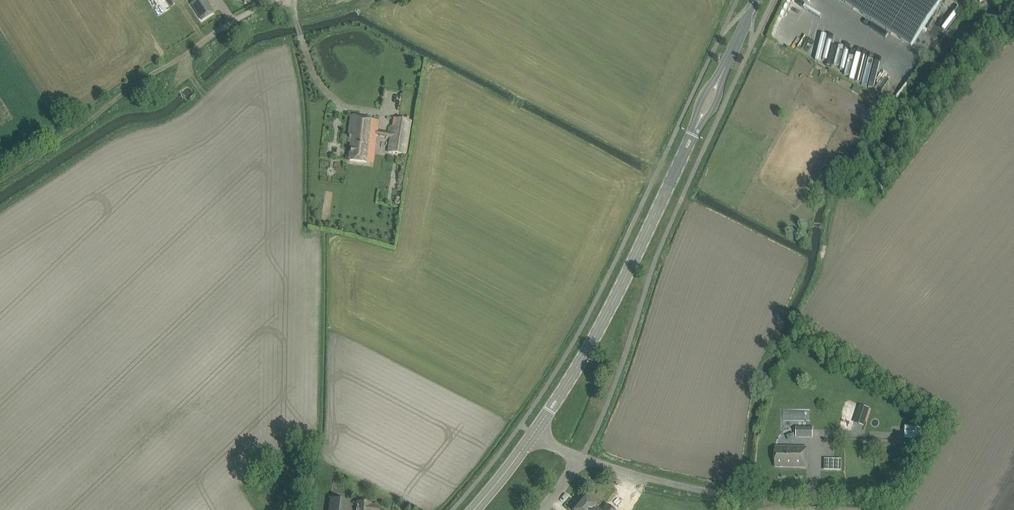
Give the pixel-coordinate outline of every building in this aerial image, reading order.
[(207,7),(209,6),(206,0),(197,0),(192,4),(202,20),(211,13),(207,7)] [(943,0),(840,0),(911,48),(943,0)] [(934,44),(951,16),(945,12),(927,40),(934,44)] [(351,115),(348,142),(350,143),(348,161),(367,163),(368,149),(376,150),(380,121),(351,115)] [(378,131),(377,136),(390,138),(388,152),(407,155),(412,121),(396,118),(395,126),(391,126),(390,132),(378,131)] [(860,405),(856,416),(866,419),(870,408),(860,405)] [(796,426),(796,437),(813,437),(813,427),(796,426)] [(906,427),(905,439),(928,439),(928,428),(906,427)] [(807,447),(775,447),(775,467),(807,467),(807,447)] [(632,507),(615,492),(600,509),(630,509),(632,507)] [(596,508),(597,506),(584,496),(573,509),(598,509),(596,508)] [(358,503),(331,499),(329,509),(357,509),(358,503)]
